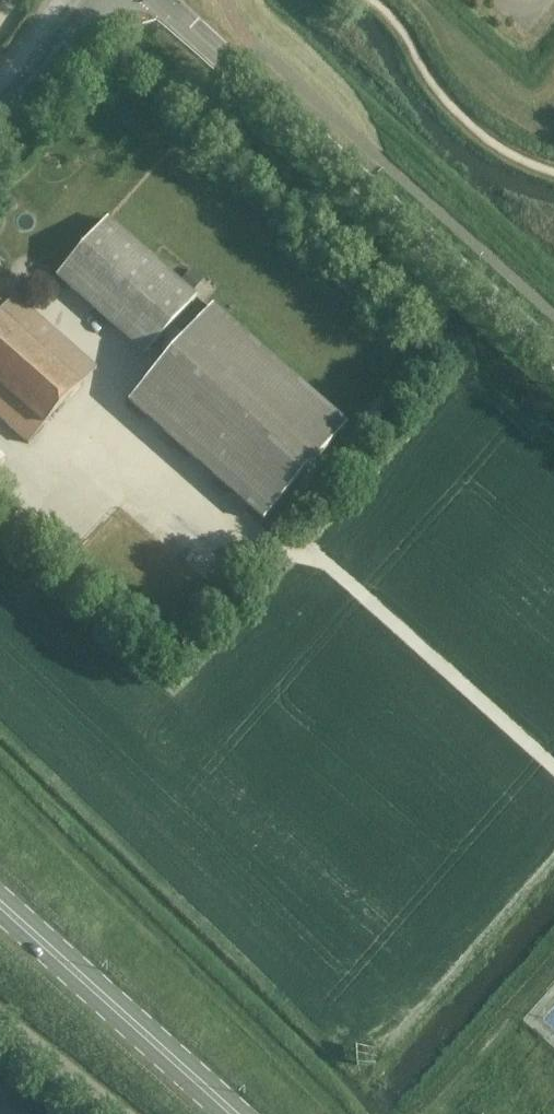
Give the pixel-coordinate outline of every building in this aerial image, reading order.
[(34,155),(23,146),(12,159),(22,168),(34,155)] [(87,225),(79,218),(73,224),(81,231),(87,225)] [(197,300),(108,221),(58,278),(147,357),(197,300)] [(34,313),(15,296),(7,306),(0,299),(0,418),(30,445),(97,370),(34,313)] [(346,430),(211,311),(132,401),(267,520),(346,430)]
